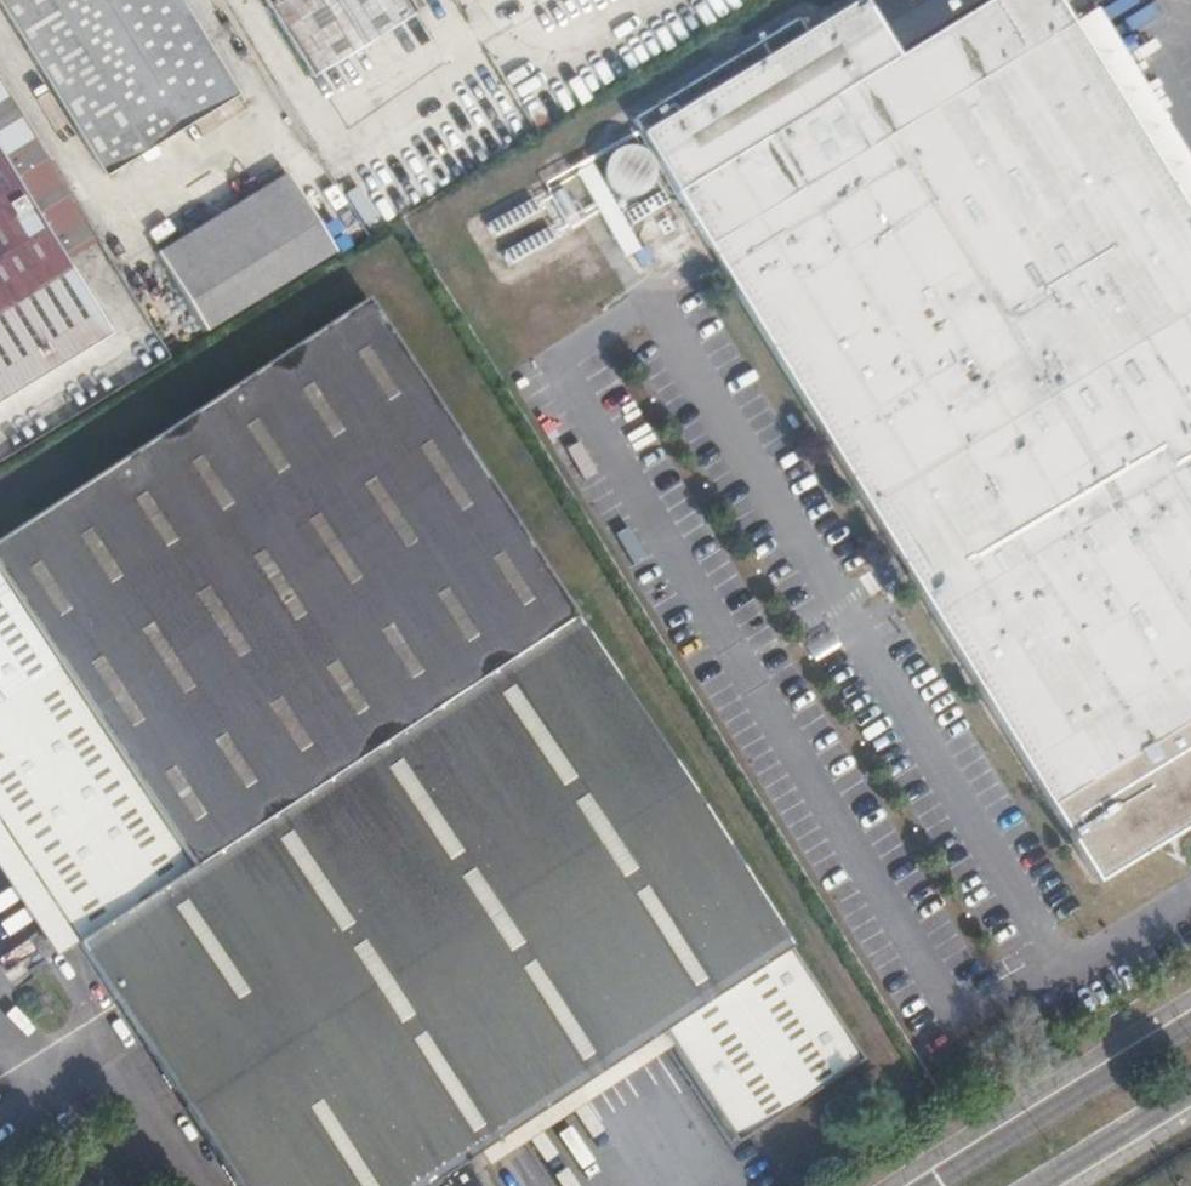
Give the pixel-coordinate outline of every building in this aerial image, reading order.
[(236,90),(181,0),(0,0),(0,3),(103,173),(236,90)] [(416,9),(410,0),(265,0),(312,74),(416,9)] [(1190,824),(1190,218),(1057,0),(859,0),(795,39),(786,24),(631,118),(1097,882),(1190,824)] [(372,233),(397,218),(527,138),(489,76),(335,170),(372,233)] [(525,117),(534,133),(559,118),(550,103),(525,117)] [(0,150),(64,254),(95,235),(31,130),(0,150)] [(109,329),(64,254),(0,150),(0,397),(109,329)] [(172,272),(302,192),(290,171),(159,251),(172,272)] [(336,249),(302,192),(172,272),(206,329),(336,249)] [(237,1185),(479,1185),(477,1183),(482,1180),(477,1171),(471,1175),(464,1163),(662,1032),(735,1142),(864,1057),(368,300),(0,538),(0,821),(237,1185)]
